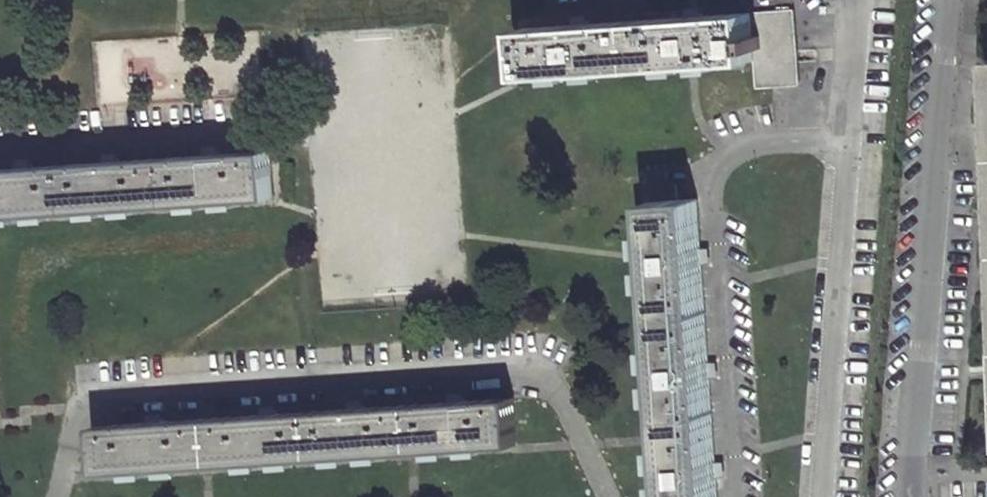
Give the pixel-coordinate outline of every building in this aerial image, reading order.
[(797,6),(524,27),(527,72),(758,55),(760,84),(803,81),(797,6)] [(0,171),(0,220),(270,200),(267,153),(0,171)] [(649,200),(677,198),(675,182),(644,185),(645,201),(649,200)] [(649,200),(673,496),(719,496),(695,197),(677,198),(649,200)] [(514,396),(99,425),(102,470),(517,441),(514,396)]
